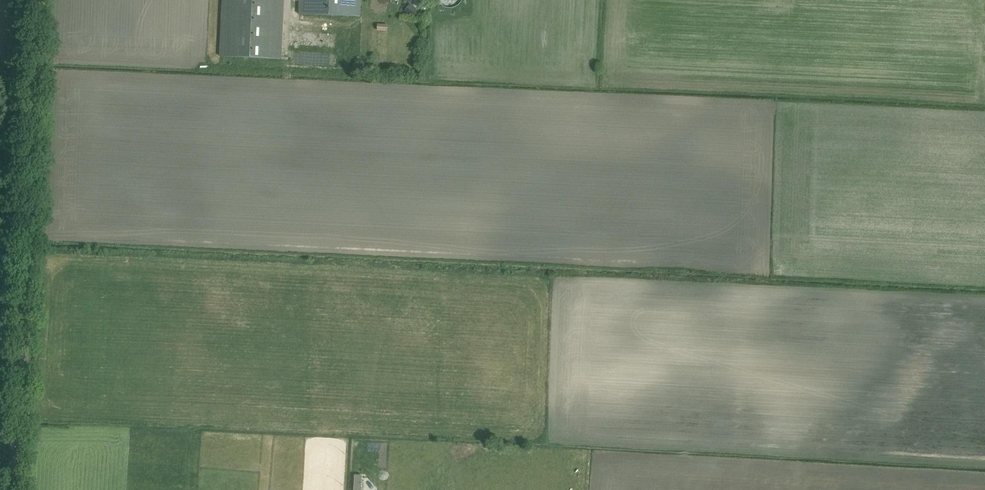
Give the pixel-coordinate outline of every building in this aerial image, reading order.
[(222,57),(283,59),(285,0),(224,0),(222,57)] [(300,14),(361,16),(361,0),(301,0),(300,14)] [(424,6),(417,0),(414,0),(411,4),(420,11),(424,6)] [(438,0),(439,2),(439,3),(440,4),(441,5),(443,6),(444,7),(445,7),(447,8),(448,8),(449,8),(451,8),(452,8),(454,8),(455,7),(457,7),(458,6),(459,5),(460,4),(461,3),(462,2),(462,0),(463,0),(438,0)]
